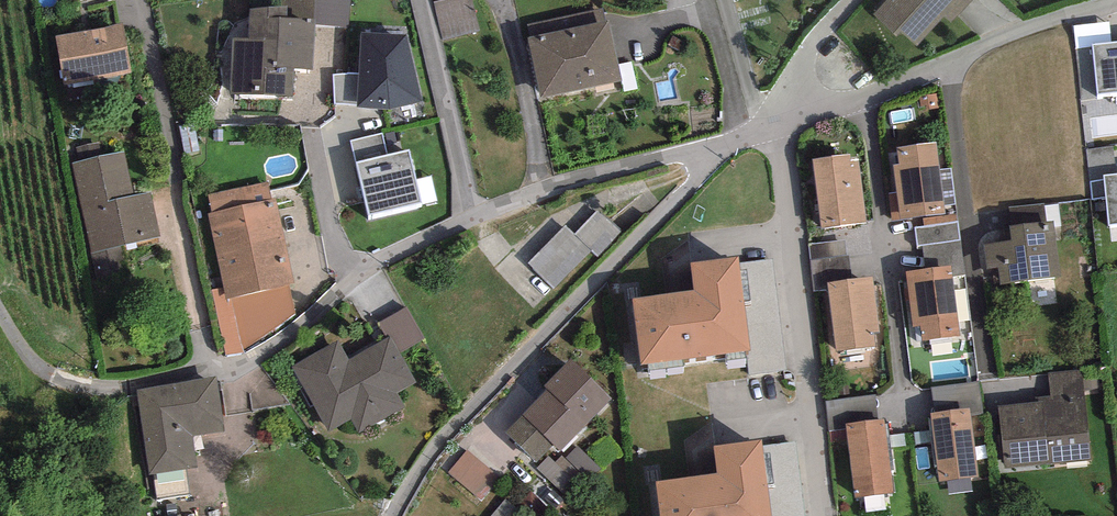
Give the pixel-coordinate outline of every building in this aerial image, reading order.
[(315,25),(349,27),(351,0),(280,0),(280,6),(287,6),(287,17),(315,19),(315,25)] [(444,40),(480,30),(472,0),(442,0),(434,2),(444,40)] [(874,15),(897,36),(901,31),(917,46),(944,16),(950,22),(973,0),(887,0),(874,15)] [(287,6),(280,6),(250,9),(248,38),(232,38),(230,94),(292,96),(294,68),(313,71),(315,25),(315,19),(287,17),(287,6)] [(541,98),(623,80),(609,20),(606,21),(603,8),(527,25),(530,37),(528,37),(541,98)] [(1112,42),(1110,21),(1073,25),(1075,49),(1093,47),(1093,44),(1112,42)] [(123,23),(56,36),(64,84),(132,73),(123,23)] [(407,35),(361,32),(359,74),(357,104),(357,107),(390,110),(422,101),(407,35)] [(1093,44),(1093,47),(1097,94),(1116,92),(1116,41),(1112,42),(1093,44)] [(334,75),(335,103),(357,104),(359,74),(334,75)] [(356,162),(387,154),(382,133),(351,141),(356,162)] [(936,142),(897,147),(899,164),(893,165),(896,193),(889,194),(893,220),(945,214),(944,205),(939,170),(936,142)] [(98,143),(76,148),(80,162),(101,156),(98,143)] [(1086,149),(1088,165),(1090,181),(1104,179),(1103,175),(1116,174),(1113,146),(1086,149)] [(387,154),(356,162),(369,215),(422,203),(410,149),(387,154)] [(120,247),(160,236),(150,192),(134,195),(124,151),(101,156),(80,162),(72,163),(100,290),(118,288),(112,262),(123,260),(120,247)] [(850,154),(812,159),(821,228),(866,222),(858,161),(851,162),(850,154)] [(951,168),(939,170),(944,205),(956,204),(951,168)] [(1103,175),(1104,179),(1106,197),(1109,225),(1116,225),(1116,174),(1103,175)] [(1092,199),(1106,197),(1104,179),(1090,181),(1092,199)] [(289,285),(295,284),(276,198),(271,199),(267,182),(208,196),(212,212),(208,213),(224,287),(227,299),(289,285)] [(1012,226),(1047,222),(1044,203),(1010,207),(1012,226)] [(922,245),(960,240),(956,215),(923,219),(924,226),(915,228),(918,246),(922,245)] [(580,239),(571,231),(535,267),(558,291),(594,255),(601,261),(624,238),(603,217),(580,239)] [(1047,222),(1012,226),(1009,226),(1011,240),(983,244),(987,269),(998,267),(1000,285),(1060,277),(1053,221),(1047,222)] [(810,260),(847,256),(845,240),(809,244),(810,260)] [(960,240),(922,245),(926,269),(951,266),(953,277),(965,276),(960,240)] [(694,290),(632,298),(641,365),(746,351),(751,350),(740,263),(739,256),(691,263),(694,290)] [(847,256),(810,260),(814,292),(828,290),(827,282),(852,279),(849,256),(847,256)] [(746,351),(750,376),(787,370),(772,260),(740,263),(751,350),(746,351)] [(926,269),(906,272),(913,327),(921,326),(923,341),(960,336),(953,277),(951,266),(926,269)] [(828,290),(837,351),(875,347),(874,333),(879,333),(873,277),(852,279),(827,282),(828,290)] [(243,349),(295,314),(289,285),(227,299),(224,287),(212,290),(226,355),(245,353),(243,349)] [(399,354),(425,339),(406,307),(379,323),(388,339),(390,338),(399,354)] [(338,341),(293,366),(328,430),(351,419),(359,433),(405,407),(396,393),(416,382),(399,354),(390,338),(388,339),(349,361),(338,341)] [(554,445),(560,451),(611,398),(571,359),(544,386),(548,389),(522,415),(554,445)] [(1036,402),(998,406),(1005,468),(1091,459),(1082,369),(1048,373),(1051,396),(1036,397),(1036,402)] [(215,377),(137,389),(150,474),(197,467),(192,436),(223,432),(215,377)] [(979,381),(931,387),(934,413),(970,408),(971,416),(983,414),(979,381)] [(826,402),(830,432),(846,429),(845,423),(877,419),(874,395),(826,402)] [(934,413),(931,413),(939,482),(978,477),(971,416),(970,408),(934,413)] [(536,463),(554,445),(522,415),(506,433),(536,463)] [(877,419),(845,423),(846,429),(855,498),(893,493),(885,419),(877,419)] [(656,481),(660,515),(772,515),(762,446),(762,439),(714,446),(717,473),(656,481)] [(796,441),(762,446),(772,515),(806,515),(796,441)] [(589,481),(601,470),(578,446),(566,458),(589,481)] [(480,497),(499,473),(467,448),(448,472),(480,497)] [(549,456),(536,468),(565,496),(584,477),(562,455),(555,462),(549,456)]
